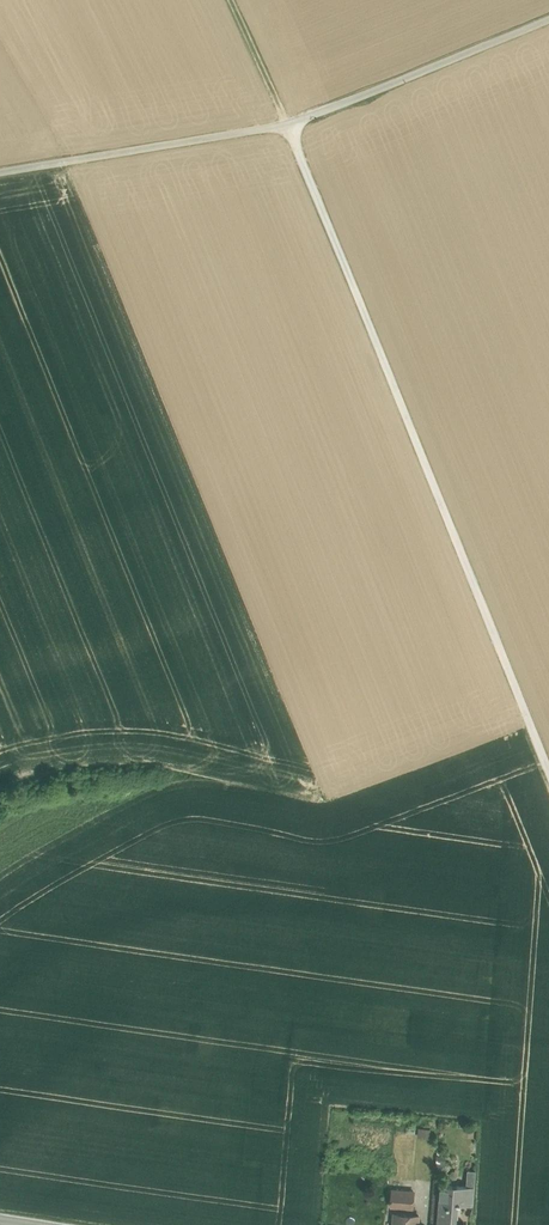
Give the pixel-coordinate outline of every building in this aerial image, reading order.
[(430,1137),(431,1128),(418,1126),(417,1136),(430,1137)] [(467,1170),(466,1186),(467,1186),(474,1187),(475,1187),(476,1170),(467,1170)] [(440,1184),(437,1224),(455,1224),(457,1202),(466,1203),(467,1186),(466,1186),(440,1184)] [(474,1187),(467,1186),(466,1203),(473,1203),(474,1187)] [(414,1191),(392,1190),(391,1206),(412,1208),(414,1191)] [(394,1213),(393,1224),(418,1224),(419,1216),(394,1213)]
